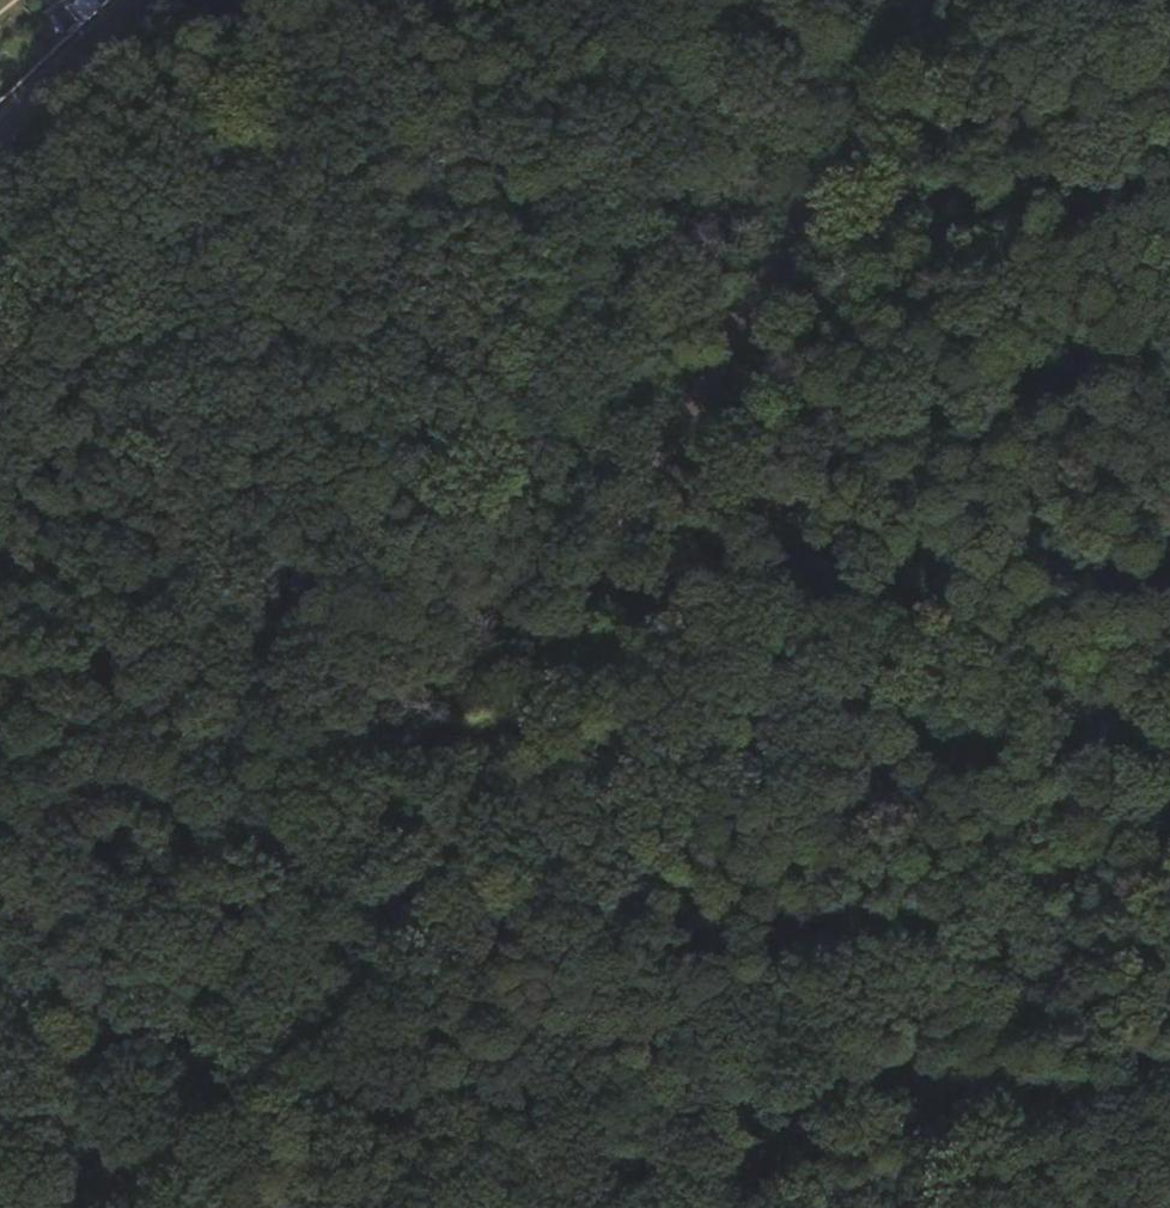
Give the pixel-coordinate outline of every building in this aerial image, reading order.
[(42,9),(68,36),(107,0),(51,0),(42,9)]
